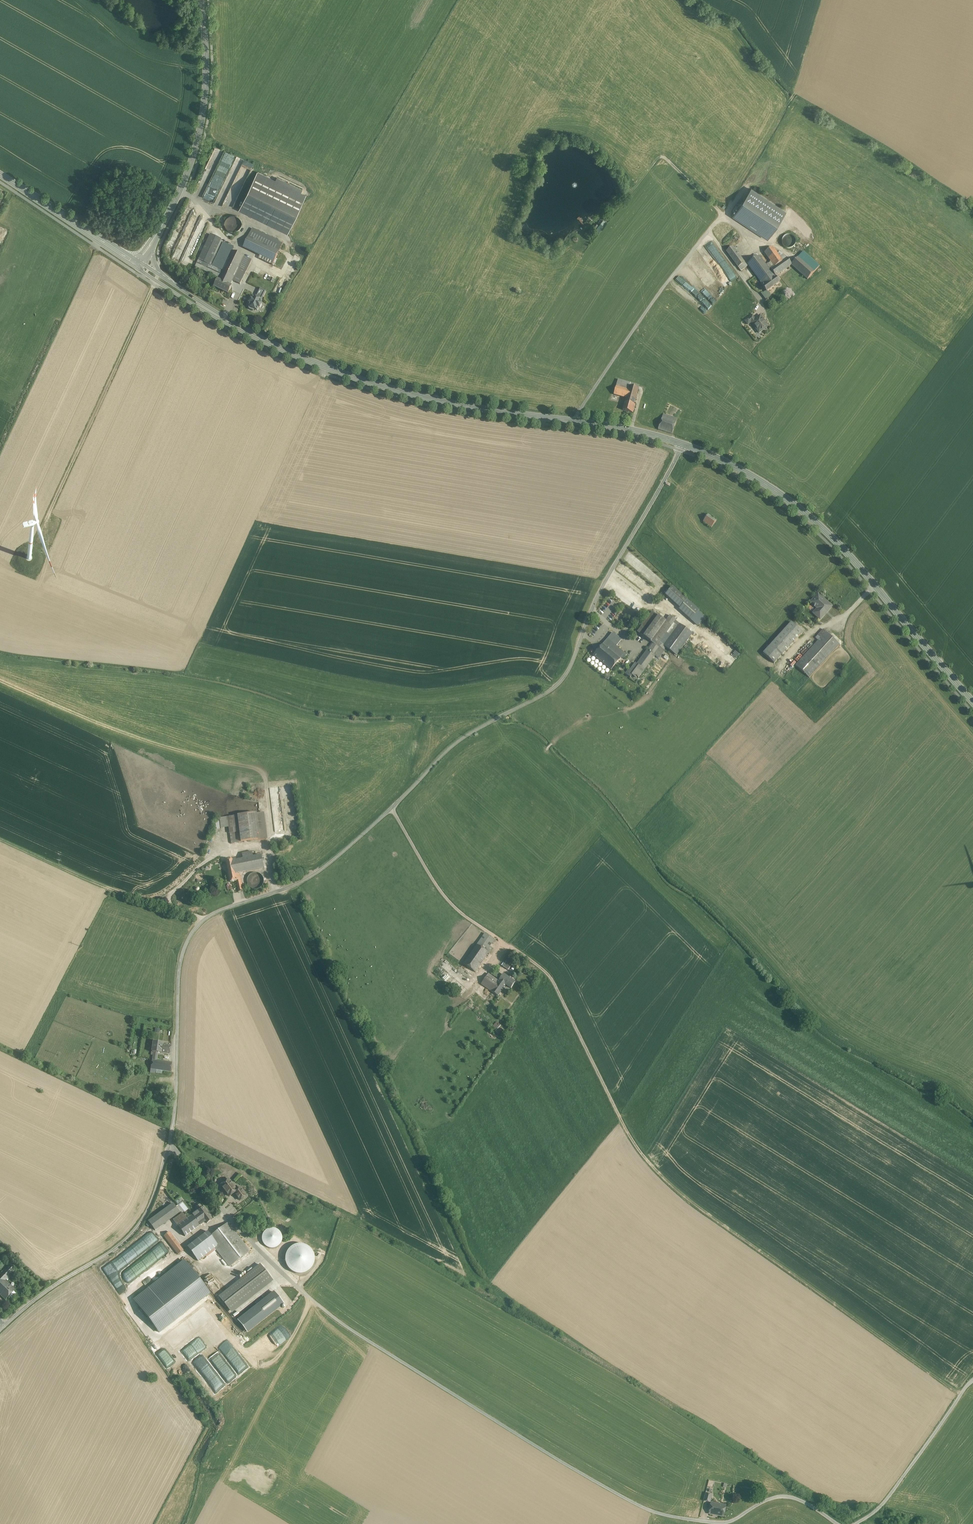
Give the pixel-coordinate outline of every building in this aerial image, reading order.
[(306,195),(257,172),(239,210),(288,233),(306,195)] [(752,189),(734,216),(768,239),(786,212),(752,189)] [(241,228),(242,224),(241,221),(239,218),(236,216),(233,215),(230,216),(227,218),(225,221),(224,224),(225,228),(227,231),(230,233),(233,233),(237,233),(240,231),(241,228)] [(283,243),(252,228),(250,234),(249,233),(246,240),(258,246),(277,255),(283,243)] [(210,234),(198,259),(209,264),(221,239),(210,234)] [(795,244),(796,242),(795,239),(794,237),(792,235),(789,235),(786,235),(784,237),(783,239),(782,242),(783,244),(784,247),(786,248),(789,249),(792,248),(794,247),(795,244)] [(258,246),(246,240),(243,247),(255,253),(258,246)] [(277,255),(258,246),(255,253),(274,262),(277,255)] [(745,262),(733,246),(727,251),(738,267),(745,262)] [(780,257),(773,247),(765,253),(775,267),(783,261),(780,257)] [(244,256),(225,248),(216,268),(222,271),(219,278),(218,280),(230,286),(234,278),(244,256)] [(820,266),(804,252),(798,257),(815,272),(820,266)] [(252,260),(244,256),(234,278),(241,282),(252,260)] [(770,270),(760,256),(758,258),(755,260),(748,265),(764,287),(776,278),(775,277),(770,270)] [(815,272),(798,257),(792,264),(791,265),(808,280),(815,272)] [(775,267),(770,270),(775,277),(791,265),(792,264),(787,258),(783,261),(775,267)] [(209,264),(198,259),(195,267),(219,278),(222,271),(209,264)] [(745,262),(738,267),(741,271),(748,266),(745,262)] [(764,287),(763,287),(766,292),(779,282),(776,278),(764,287)] [(274,291),(281,295),(287,282),(280,279),(274,291)] [(218,280),(214,287),(228,294),(232,287),(230,286),(218,280)] [(266,292),(260,289),(255,297),(262,300),(266,292)] [(255,297),(253,296),(252,299),(251,299),(250,299),(249,303),(250,304),(248,307),(249,307),(249,309),(251,310),(253,309),(257,311),(259,308),(260,308),(262,305),(261,304),(261,303),(262,300),(255,297)] [(753,316),(745,322),(748,325),(751,323),(755,320),(753,316)] [(755,320),(751,323),(759,333),(768,327),(760,316),(755,320)] [(632,383),(619,380),(617,386),(629,390),(630,386),(631,387),(632,383)] [(629,390),(617,386),(614,394),(627,398),(629,390)] [(631,387),(630,386),(629,390),(627,398),(623,410),(633,413),(635,405),(634,405),(639,389),(631,387)] [(677,419),(664,414),(662,418),(676,422),(677,419)] [(676,422),(662,418),(658,429),(672,434),(676,422)] [(716,521),(708,515),(703,522),(711,528),(716,521)] [(687,600),(673,587),(665,595),(680,608),(687,600)] [(831,606),(818,594),(811,602),(815,606),(814,606),(815,607),(816,605),(819,608),(813,613),(820,619),(826,613),(826,612),(831,606)] [(699,611),(687,600),(680,608),(679,609),(691,620),(699,611)] [(652,612),(637,632),(643,637),(651,627),(658,616),(652,612)] [(651,627),(643,637),(651,642),(666,622),(665,622),(658,616),(651,627)] [(676,620),(670,616),(665,622),(666,622),(672,626),(675,621),(676,620)] [(672,626),(667,633),(671,636),(679,624),(675,621),(672,626)] [(666,622),(651,642),(653,644),(648,651),(654,655),(659,648),(660,647),(662,644),(660,642),(667,633),(672,626),(666,622)] [(802,633),(791,623),(787,627),(798,637),(802,633)] [(692,634),(679,624),(671,636),(663,646),(666,648),(676,655),(692,634)] [(798,637),(787,627),(763,654),(774,664),(798,637)] [(823,629),(818,635),(820,638),(795,666),(809,678),(839,644),(823,629)] [(614,632),(594,656),(613,671),(627,654),(618,646),(623,640),(614,632)] [(667,633),(660,642),(662,644),(660,647),(664,650),(666,648),(663,646),(671,636),(667,633)] [(648,651),(647,650),(644,655),(645,656),(641,660),(641,659),(637,664),(645,670),(655,656),(659,659),(664,652),(659,648),(654,655),(648,651)] [(645,670),(637,664),(636,664),(633,669),(632,668),(630,670),(629,669),(625,674),(630,678),(633,674),(638,678),(645,670)] [(266,839),(263,813),(257,814),(260,834),(258,835),(258,840),(266,839)] [(257,814),(238,816),(240,832),(241,842),(258,840),(258,835),(260,834),(257,814)] [(238,816),(228,817),(229,828),(230,833),(240,832),(238,816)] [(228,817),(220,818),(221,829),(229,828),(228,817)] [(252,851),(242,853),(243,859),(236,861),(236,859),(233,860),(235,874),(264,868),(262,855),(253,857),(252,851)] [(233,860),(227,861),(231,882),(236,881),(237,881),(236,875),(235,874),(233,860)] [(263,884),(264,881),(263,878),(261,875),(259,873),(256,873),(252,874),(250,875),(248,878),(247,881),(248,885),(250,887),(252,889),(256,890),(259,889),(262,887),(263,884)] [(241,874),(236,875),(237,881),(236,881),(238,892),(244,891),(241,874)] [(484,933),(477,945),(488,953),(492,948),(489,946),(493,940),(484,933)] [(477,945),(463,964),(475,972),(488,953),(477,945)] [(512,964),(507,960),(502,966),(508,970),(512,964)] [(498,981),(488,974),(486,977),(496,984),(498,981)] [(515,983),(503,974),(499,980),(506,985),(511,988),(515,983)] [(496,984),(486,977),(481,984),(498,996),(506,985),(499,980),(498,981),(496,984)] [(499,1027),(495,1031),(492,1028),(490,1031),(497,1036),(502,1029),(499,1027)] [(162,1043),(153,1042),(152,1052),(154,1052),(158,1053),(161,1053),(162,1044),(162,1043)] [(171,1046),(162,1044),(161,1053),(169,1054),(171,1046)] [(172,1063),(157,1060),(158,1053),(154,1052),(154,1055),(153,1060),(152,1060),(151,1072),(156,1073),(156,1070),(171,1072),(172,1063)] [(237,1190),(228,1179),(220,1185),(223,1189),(223,1190),(225,1193),(226,1193),(229,1197),(234,1193),(237,1190)] [(237,1190),(234,1193),(239,1200),(246,1196),(240,1188),(237,1190)] [(173,1203),(148,1221),(155,1230),(179,1212),(173,1203)] [(211,1220),(202,1208),(200,1205),(195,1208),(198,1211),(192,1215),(200,1225),(205,1221),(207,1223),(211,1220)] [(183,1213),(173,1220),(177,1226),(187,1219),(183,1213)] [(187,1219),(177,1226),(185,1236),(200,1225),(192,1215),(187,1219)] [(228,1222),(211,1236),(218,1245),(216,1247),(220,1253),(230,1266),(250,1251),(228,1222)] [(281,1242),(282,1238),(281,1234),(279,1231),(276,1229),(272,1228),(268,1229),(265,1231),(263,1235),(262,1238),(263,1242),(265,1245),(268,1248),(272,1248),(276,1248),(279,1245),(281,1242)] [(207,1231),(187,1247),(198,1261),(216,1247),(218,1245),(211,1236),(207,1231)] [(177,1242),(169,1232),(163,1236),(171,1246),(177,1242)] [(149,1244),(148,1247),(150,1247),(150,1243),(155,1243),(155,1241),(154,1241),(154,1235),(147,1234),(147,1239),(147,1244),(149,1244)] [(177,1242),(171,1246),(178,1255),(183,1251),(177,1242)] [(286,1268),(310,1275),(318,1249),(293,1242),(286,1268)] [(216,1247),(198,1261),(202,1266),(220,1253),(216,1247)] [(182,1252),(166,1265),(170,1271),(187,1258),(182,1252)] [(188,1259),(135,1300),(142,1310),(195,1269),(188,1259)] [(0,1275),(0,1276),(5,1281),(15,1270),(10,1265),(0,1275)] [(260,1265),(219,1297),(230,1311),(260,1287),(271,1279),(266,1273),(260,1265)] [(9,1284),(5,1281),(0,1276),(0,1293),(9,1284)] [(9,1284),(0,1293),(0,1295),(5,1300),(9,1296),(11,1298),(12,1298),(15,1294),(15,1293),(14,1291),(15,1290),(9,1284)] [(276,1291),(238,1318),(247,1332),(286,1305),(276,1291)] [(233,1408),(263,1387),(261,1383),(230,1404),(233,1408)] [(712,1495),(706,1493),(704,1501),(710,1502),(712,1495)] [(726,1505),(711,1502),(709,1514),(724,1517),(726,1505)]
